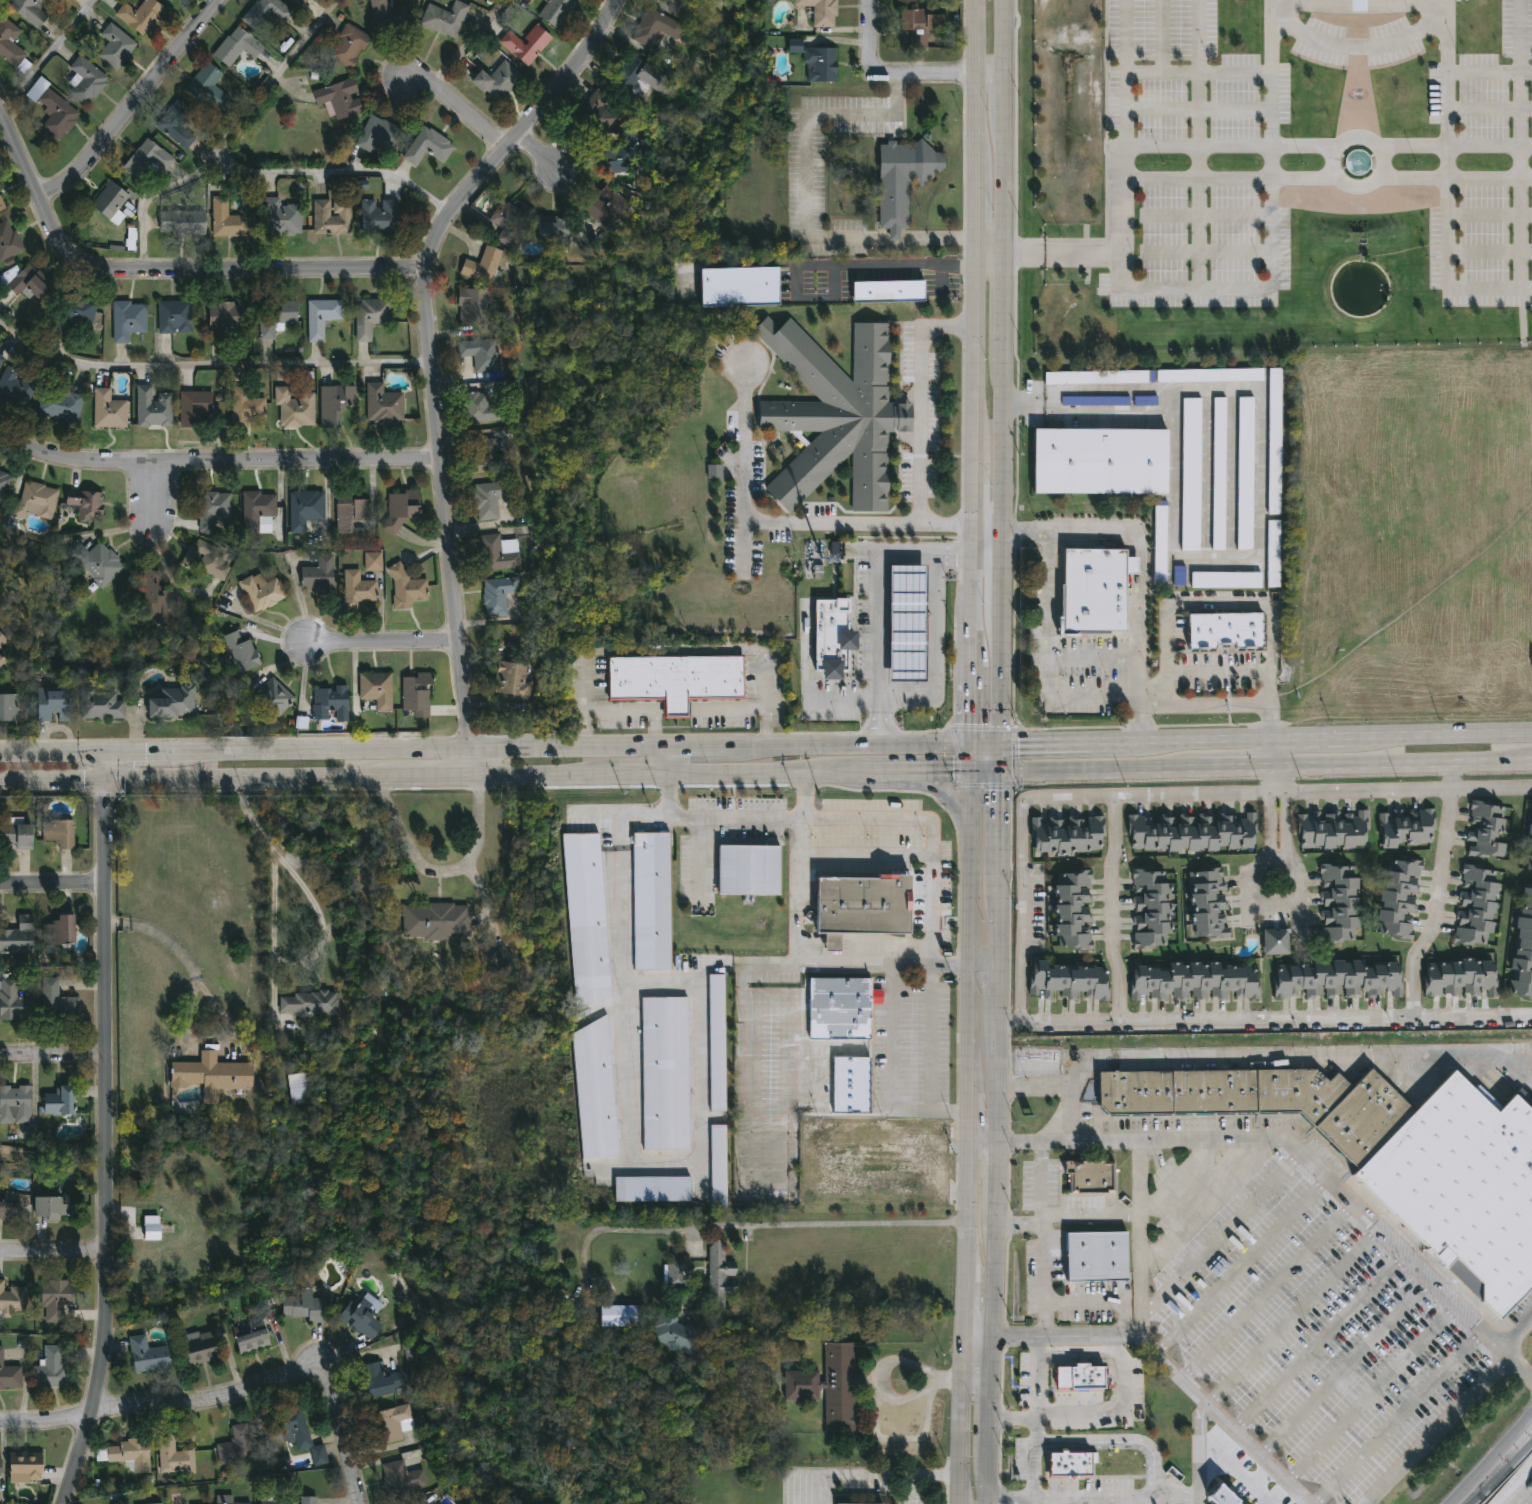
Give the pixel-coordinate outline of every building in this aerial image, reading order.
[(5,6),(9,0),(42,0),(36,7),(45,14),(34,29),(5,6)] [(133,10),(142,0),(152,0),(162,8),(156,15),(157,17),(144,32),(143,31),(139,35),(113,13),(123,1),(133,10)] [(238,20),(254,0),(256,1),(257,0),(277,0),(292,12),(282,25),(268,15),(255,32),(238,20)] [(299,8),(289,0),(306,0),(299,8)] [(375,32),(367,0),(384,0),(386,9),(407,4),(411,24),(375,32)] [(467,7),(452,38),(440,32),(439,34),(417,23),(427,3),(447,13),(453,0),(467,7)] [(545,2),(542,0),(572,0),(574,2),(557,28),(537,15),(545,2)] [(792,6),(792,0),(836,0),(836,15),(833,15),(833,27),(812,27),(812,6),(792,6)] [(648,6),(682,23),(675,39),(658,31),(650,48),(631,39),(642,11),(645,12),(648,6)] [(926,9),(926,14),(943,14),(943,29),(925,29),(925,48),(909,48),(909,29),(899,30),(899,9),(926,9)] [(22,75),(0,57),(0,15),(19,30),(10,42),(25,54),(22,58),(30,65),(22,75)] [(135,43),(113,69),(96,55),(107,42),(98,34),(108,21),(135,43)] [(369,37),(361,50),(359,49),(354,57),(356,59),(349,70),(326,55),(345,22),(369,37)] [(550,37),(526,66),(497,42),(507,30),(523,44),(526,40),(522,37),(533,23),(550,37)] [(235,26),(262,47),(253,59),(240,49),(226,67),(209,55),(225,35),(227,36),(235,26)] [(801,39),(801,47),(835,47),(835,81),(806,81),(806,64),(801,64),(801,52),(786,52),(786,39),(801,39)] [(104,83),(92,98),(90,97),(83,106),(67,93),(72,88),(65,82),(74,72),(67,67),(77,54),(106,77),(102,81),(104,83)] [(633,55),(671,82),(661,96),(636,80),(627,92),(606,77),(620,59),(625,62),(631,54),(633,55)] [(521,76),(498,102),(483,89),(481,92),(467,79),(477,69),(486,77),(502,59),(521,76)] [(227,96),(217,110),(201,98),(198,101),(182,89),(205,60),(221,73),(212,84),(227,96)] [(49,90),(77,113),(72,119),(74,121),(65,132),(63,130),(57,137),(43,126),(51,117),(45,112),(49,107),(40,100),(37,103),(27,95),(42,76),(53,85),(49,90)] [(347,95),(349,100),(356,98),(360,110),(329,121),(322,104),(316,106),(310,91),(350,76),(356,92),(347,95)] [(614,119),(598,136),(573,113),(595,88),(606,98),(599,106),(614,119)] [(194,138),(184,150),(153,125),(176,97),(192,110),(179,125),(194,138)] [(369,114),(380,120),(381,119),(400,128),(389,151),(373,142),(368,152),(353,144),(369,114)] [(452,147),(442,163),(424,150),(414,166),(400,157),(422,124),(448,141),(446,143),(452,147)] [(630,171),(605,175),(600,146),(611,144),(611,140),(635,136),(637,152),(628,153),(630,171)] [(172,159),(162,172),(150,162),(137,180),(120,168),(143,137),(172,159)] [(919,139),(933,152),(938,152),(943,158),(943,167),(935,173),(934,173),(919,187),(910,177),(906,179),(906,228),(898,228),(898,239),(887,239),(887,228),(877,228),(878,145),(907,145),(910,147),(919,139)] [(121,215),(113,226),(87,205),(108,179),(127,195),(115,210),(121,215)] [(626,202),(605,228),(583,209),(604,184),(626,202)] [(10,209),(0,214),(0,188),(10,209)] [(227,196),(227,215),(248,215),(248,236),(210,235),(210,196),(227,196)] [(279,197),(279,206),(286,206),(286,204),(300,204),(300,234),(262,235),(262,197),(279,197)] [(328,199),(328,216),(337,216),(337,213),(331,213),(331,201),(349,201),(349,234),(312,234),(312,199),(328,199)] [(395,199),(395,235),(386,235),(386,234),(362,234),(362,230),(359,230),(359,199),(374,199),(374,207),(381,207),(381,199),(395,199)] [(499,199),(515,210),(521,203),(532,210),(507,247),(494,238),(501,228),(488,218),(499,199)] [(202,233),(156,233),(157,211),(202,211),(202,233)] [(554,239),(554,251),(568,251),(568,218),(538,217),(537,238),(554,239)] [(2,263),(0,259),(0,225),(8,221),(13,232),(18,230),(27,250),(13,257),(17,264),(9,268),(6,261),(2,263)] [(501,252),(494,270),(500,272),(496,284),(489,282),(489,284),(457,273),(463,258),(477,263),(484,245),(501,252)] [(32,264),(39,272),(40,270),(50,281),(48,284),(53,289),(31,310),(9,286),(32,264)] [(779,305),(698,306),(698,268),(778,266),(779,305)] [(921,302),(849,303),(849,282),(921,280),(921,302)] [(491,290),(490,305),(484,304),(483,309),(491,309),(490,324),(457,322),(458,306),(455,306),(456,288),(491,290)] [(101,303),(93,329),(65,322),(66,320),(61,319),(69,293),(101,303)] [(369,342),(354,342),(353,303),(359,303),(359,299),(390,299),(390,325),(369,325),(369,342)] [(189,300),(190,333),(176,333),(176,328),(172,328),(172,333),(156,334),(156,301),(189,300)] [(268,300),(268,306),(278,306),(278,301),(295,301),(295,323),(281,323),(281,330),(273,330),(273,339),(257,339),(257,300),(268,300)] [(322,342),(307,342),(306,300),(340,300),(340,320),(322,320),(322,342)] [(128,302),(128,304),(144,304),(145,332),(131,333),(132,343),(116,343),(115,302),(128,302)] [(232,302),(232,306),(244,306),(244,327),(222,327),(222,335),(207,336),(206,305),(216,305),(216,302),(232,302)] [(852,384),(854,323),(890,324),(888,404),(912,405),(911,430),(911,433),(889,433),(887,512),(852,511),(853,453),(790,513),(765,487),(823,433),(759,431),(760,402),(822,403),(754,331),(768,317),(779,329),(791,318),(852,384)] [(495,338),(498,369),(472,371),(471,356),(457,357),(455,342),(495,338)] [(26,411),(0,398),(0,381),(8,365),(21,371),(17,379),(23,382),(27,374),(41,381),(26,411)] [(1157,383),(1263,381),(1262,369),(1157,371),(1157,383)] [(1269,514),(1278,514),(1278,501),(1280,501),(1280,485),(1281,485),(1280,369),(1268,369),(1269,514)] [(1045,384),(1148,383),(1148,371),(1045,373),(1045,384)] [(288,388),(287,400),(299,400),(299,393),(312,393),(312,425),(298,425),(298,427),(282,427),(282,423),(277,423),(277,405),(273,405),(273,387),(282,386),(283,375),(292,375),(291,388),(288,388)] [(381,383),(381,393),(401,392),(401,420),(394,421),(394,427),(369,427),(369,425),(365,425),(365,383),(381,383)] [(71,389),(70,392),(86,396),(79,427),(67,424),(67,420),(39,414),(45,389),(51,390),(52,385),(71,389)] [(154,386),(154,401),(160,401),(160,394),(172,394),(172,427),(152,425),(152,427),(139,427),(139,386),(154,386)] [(332,424),(319,425),(318,386),(355,386),(356,412),(332,412),(332,424)] [(261,393),(261,398),(264,398),(264,420),(228,420),(228,414),(230,414),(230,387),(246,387),(246,392),(261,393)] [(113,388),(113,400),(129,400),(129,427),(97,427),(97,388),(113,388)] [(210,392),(209,418),(193,417),(193,429),(176,428),(178,391),(210,392)] [(478,391),(478,394),(485,393),(486,405),(502,404),(503,420),(463,424),(461,393),(478,391)] [(1254,398),(1238,397),(1237,550),(1253,550),(1254,398)] [(1213,550),(1224,550),(1226,398),(1214,398),(1213,550)] [(1201,399),(1183,399),(1182,551),(1200,551),(1201,399)] [(1155,495),(1033,494),(1034,429),(1169,430),(1168,495),(1155,495)] [(494,438),(495,455),(508,453),(510,470),(471,473),(470,459),(475,459),(473,440),(494,438)] [(722,465),(707,465),(707,480),(723,479),(722,465)] [(9,494),(0,490),(0,470),(16,478),(9,494)] [(61,490),(54,521),(30,513),(28,520),(14,517),(18,499),(23,500),(28,480),(47,485),(46,487),(61,490)] [(496,498),(498,520),(477,522),(476,511),(472,512),(470,490),(474,490),(473,485),(505,482),(507,497),(496,498)] [(347,485),(347,500),(367,500),(368,520),(348,520),(348,534),(334,534),(331,485),(347,485)] [(105,494),(103,517),(91,516),(90,523),(81,522),(82,514),(71,513),(72,506),(68,505),(69,490),(105,494)] [(272,490),(272,494),(275,494),(274,517),(255,516),(255,535),(240,535),(241,491),(249,491),(249,490),(272,490)] [(417,490),(415,518),(404,518),(391,537),(379,528),(386,516),(386,494),(402,494),(403,490),(417,490)] [(316,491),(322,492),(322,521),(317,521),(317,534),(287,534),(287,492),(316,491)] [(215,492),(215,494),(228,493),(228,526),(218,526),(218,519),(212,519),(213,532),(197,532),(196,494),(215,492)] [(1154,584),(1166,584),(1167,506),(1155,506),(1154,584)] [(498,534),(499,541),(516,540),(518,567),(480,571),(477,536),(498,534)] [(230,564),(222,582),(195,570),(202,555),(193,551),(198,539),(218,548),(214,557),(230,564)] [(101,542),(111,552),(113,551),(122,560),(121,562),(126,567),(105,589),(71,556),(82,545),(91,554),(101,542)] [(1127,551),(1127,558),(1138,558),(1138,574),(1127,574),(1126,632),(1111,632),(1111,635),(1079,635),(1079,639),(1059,638),(1059,618),(1061,618),(1062,585),(1065,585),(1065,550),(1127,551)] [(1268,588),(1280,588),(1279,550),(1267,550),(1268,588)] [(382,553),(364,553),(365,572),(382,571),(382,553)] [(332,555),(330,583),(333,583),(333,596),(316,595),(316,589),(297,588),(298,567),(315,568),(316,554),(332,555)] [(407,575),(407,580),(425,579),(425,601),(413,601),(412,603),(408,603),(408,610),(391,611),(390,596),(391,596),(392,582),(384,569),(398,561),(407,575)] [(926,563),(924,679),(888,679),(890,563),(926,563)] [(156,570),(157,592),(172,591),(172,624),(156,624),(156,617),(135,617),(135,574),(139,574),(139,570),(156,570)] [(358,570),(358,581),(375,581),(375,602),(362,602),(362,604),(357,604),(357,611),(339,611),(339,597),(341,597),(341,570),(358,570)] [(257,573),(263,584),(274,577),(276,581),(278,580),(282,587),(280,588),(285,596),(253,614),(235,582),(248,574),(250,577),(257,573)] [(1261,588),(1261,573),(1191,573),(1191,588),(1261,588)] [(504,593),(506,616),(485,617),(481,595),(481,587),(484,587),(483,581),(517,577),(519,592),(504,593)] [(840,668),(840,678),(822,678),(821,668),(814,668),(813,598),(845,598),(845,629),(856,629),(856,647),(846,647),(846,668),(840,668)] [(1187,614),(1261,612),(1262,647),(1236,648),(1235,646),(1215,646),(1215,649),(1189,650),(1187,614)] [(10,640),(0,649),(0,629),(10,640)] [(235,630),(240,643),(248,640),(252,650),(255,649),(259,657),(256,658),(258,665),(231,676),(227,666),(231,664),(228,657),(226,658),(222,650),(224,649),(219,636),(235,630)] [(695,653),(695,656),(742,655),(742,697),(687,698),(687,717),(664,717),(664,698),(608,698),(607,657),(686,656),(686,653),(695,653)] [(10,662),(0,671),(0,656),(2,654),(10,662)] [(527,684),(526,700),(508,698),(508,701),(491,699),(494,664),(525,667),(523,683),(527,684)] [(391,673),(389,711),(373,710),(373,701),(356,700),(357,671),(391,673)] [(431,673),(430,686),(416,685),(416,692),(427,692),(426,717),(411,717),(411,710),(398,709),(400,678),(412,678),(412,672),(431,673)] [(269,677),(293,699),(273,721),(252,702),(255,699),(251,696),(253,693),(251,692),(256,687),(259,689),(269,677)] [(193,715),(147,716),(147,696),(161,696),(161,689),(179,689),(179,685),(192,685),(193,715)] [(346,686),(345,723),(332,722),(333,712),(325,712),(325,721),(309,721),(311,689),(327,690),(327,692),(333,693),(333,686),(346,686)] [(76,689),(75,720),(62,720),(62,715),(55,714),(55,720),(40,720),(40,688),(76,689)] [(90,688),(90,694),(112,694),(112,702),(123,702),(123,718),(79,717),(79,688),(90,688)] [(20,722),(0,722),(0,695),(21,696),(20,722)] [(1504,818),(1502,832),(1499,832),(1498,841),(1503,842),(1501,856),(1487,854),(1487,858),(1466,855),(1468,845),(1474,846),(1475,841),(1465,840),(1467,830),(1474,831),(1475,824),(1470,823),(1471,815),(1469,815),(1470,809),(1469,809),(1470,799),(1481,800),(1480,802),(1503,806),(1501,818),(1504,818)] [(1435,807),(1434,823),(1433,823),(1433,829),(1430,829),(1430,842),(1418,842),(1418,844),(1405,844),(1405,842),(1394,841),(1394,847),(1386,846),(1386,848),(1380,848),(1380,844),(1377,844),(1377,812),(1388,812),(1388,817),(1391,817),(1391,809),(1402,809),(1402,816),(1408,816),(1409,811),(1417,811),(1417,809),(1423,809),(1423,807),(1435,807)] [(1367,810),(1367,830),(1363,830),(1363,846),(1340,846),(1340,844),(1332,844),(1332,846),(1320,847),(1320,844),(1313,844),(1313,847),(1299,848),(1299,839),(1296,839),(1295,813),(1305,813),(1305,817),(1311,817),(1311,811),(1320,810),(1320,816),(1323,816),(1322,813),(1328,813),(1328,810),(1339,810),(1339,818),(1344,818),(1343,813),(1352,812),(1352,816),(1357,816),(1357,810),(1367,810)] [(1255,812),(1254,833),(1251,833),(1250,848),(1227,847),(1227,845),(1215,844),(1215,850),(1204,849),(1204,847),(1195,846),(1195,850),(1184,849),(1184,847),(1175,847),(1175,851),(1164,851),(1164,843),(1159,843),(1159,848),(1155,848),(1155,849),(1127,848),(1128,839),(1126,839),(1126,815),(1148,815),(1148,822),(1157,822),(1157,813),(1168,814),(1168,816),(1176,816),(1176,813),(1181,813),(1181,816),(1194,816),(1195,813),(1201,813),(1201,816),(1216,817),(1216,813),(1222,813),(1222,814),(1236,815),(1235,822),(1238,822),(1238,818),(1246,818),(1246,811),(1255,812)] [(1104,816),(1104,836),(1102,836),(1102,848),(1091,848),(1091,850),(1067,850),(1067,853),(1056,853),(1056,851),(1035,850),(1035,848),(1033,847),(1033,829),(1032,829),(1032,817),(1042,817),(1042,825),(1049,825),(1049,816),(1059,816),(1059,818),(1065,818),(1065,815),(1072,815),(1072,818),(1086,819),(1086,815),(1104,816)] [(71,818),(79,819),(80,848),(65,849),(65,842),(59,843),(59,839),(46,840),(45,821),(71,818)] [(32,849),(0,849),(0,824),(32,824),(32,849)] [(601,832),(564,834),(573,1005),(610,1003),(601,832)] [(634,971),(671,970),(669,833),(633,833),(634,971)] [(780,895),(780,846),(718,845),(718,895),(780,895)] [(1421,860),(1419,876),(1406,874),(1405,876),(1415,877),(1415,884),(1418,885),(1417,893),(1406,892),(1406,894),(1403,893),(1403,895),(1413,896),(1412,904),(1416,904),(1415,912),(1404,910),(1403,913),(1400,913),(1400,915),(1411,916),(1410,923),(1412,923),(1411,930),(1412,930),(1411,939),(1391,937),(1391,934),(1378,932),(1380,920),(1375,920),(1377,908),(1379,908),(1380,900),(1377,900),(1378,889),(1381,889),(1383,881),(1379,880),(1381,869),(1386,870),(1387,856),(1421,860)] [(1330,863),(1330,864),(1352,865),(1352,876),(1356,876),(1356,888),(1353,888),(1353,896),(1356,896),(1356,908),(1353,908),(1353,916),(1356,916),(1356,927),(1354,927),(1353,940),(1341,940),(1341,942),(1321,942),(1322,915),(1319,915),(1319,907),(1322,907),(1322,896),(1319,896),(1320,891),(1327,891),(1327,887),(1322,887),(1322,880),(1320,880),(1320,873),(1319,873),(1319,863),(1330,863)] [(1497,882),(1495,893),(1492,893),(1492,901),(1494,901),(1493,913),(1490,912),(1489,921),(1492,921),(1491,932),(1487,932),(1485,944),(1473,943),(1473,945),(1452,943),(1454,926),(1457,926),(1458,914),(1455,914),(1456,906),(1459,907),(1460,900),(1457,900),(1458,890),(1467,891),(1467,888),(1461,887),(1463,873),(1461,873),(1462,863),(1471,864),(1471,867),(1495,869),(1494,882),(1497,882)] [(1221,876),(1221,881),(1225,881),(1225,890),(1215,890),(1215,892),(1212,892),(1212,895),(1222,894),(1223,901),(1226,901),(1227,909),(1216,909),(1216,912),(1213,912),(1213,914),(1224,913),(1224,922),(1222,922),(1222,927),(1227,927),(1227,937),(1197,938),(1197,936),(1193,936),(1193,931),(1191,931),(1191,923),(1189,923),(1187,868),(1220,866),(1221,876)] [(1163,871),(1163,882),(1167,882),(1167,893),(1164,893),(1164,897),(1167,897),(1167,912),(1164,912),(1164,920),(1168,920),(1167,933),(1165,933),(1165,945),(1153,944),(1153,948),(1132,947),(1132,926),(1130,926),(1131,915),(1140,916),(1140,911),(1134,911),(1134,904),(1131,904),(1131,896),(1139,896),(1139,892),(1133,892),(1134,884),(1132,884),(1132,878),(1130,878),(1131,867),(1141,868),(1140,870),(1163,871)] [(1076,886),(1076,887),(1087,887),(1086,894),(1090,894),(1090,903),(1080,902),(1080,905),(1076,905),(1076,907),(1087,907),(1087,913),(1090,913),(1090,922),(1080,922),(1080,924),(1076,924),(1076,926),(1087,927),(1087,933),(1089,933),(1089,940),(1091,940),(1091,949),(1074,949),(1074,946),(1057,946),(1057,934),(1053,934),(1053,915),(1051,915),(1052,904),(1054,904),(1054,896),(1051,895),(1051,883),(1056,884),(1056,871),(1071,872),(1071,869),(1089,869),(1089,886),(1076,886)] [(838,932),(838,951),(822,951),(822,932),(813,932),(814,876),(874,877),(874,872),(904,872),(903,933),(838,932)] [(1521,882),(1531,883),(1531,999),(1523,998),(1519,998),(1519,994),(1507,993),(1508,979),(1514,979),(1515,969),(1508,968),(1509,957),(1513,957),(1513,947),(1515,947),(1516,927),(1514,927),(1514,915),(1518,916),(1519,907),(1521,907),(1522,896),(1520,896),(1521,882)] [(452,902),(452,905),(468,905),(468,926),(456,926),(456,935),(447,935),(447,940),(422,940),(422,936),(402,936),(402,902),(452,902)] [(75,915),(75,944),(52,944),(52,915),(75,915)] [(35,952),(0,952),(0,930),(18,929),(18,916),(35,916),(35,952)] [(1286,928),(1287,953),(1262,954),(1261,928),(1273,928),(1273,930),(1277,930),(1277,928),(1286,928)] [(1470,957),(1470,961),(1492,961),(1492,975),(1496,975),(1496,995),(1487,995),(1487,990),(1480,990),(1480,986),(1478,986),(1478,995),(1470,995),(1470,992),(1463,992),(1463,982),(1461,982),(1461,986),(1459,986),(1459,996),(1450,995),(1450,993),(1443,993),(1443,987),(1440,987),(1440,996),(1423,995),(1423,962),(1449,962),(1449,961),(1459,961),(1459,957),(1470,957)] [(1043,964),(1056,965),(1055,967),(1073,968),(1073,965),(1081,965),(1105,966),(1105,980),(1108,980),(1107,1001),(1098,1001),(1098,999),(1091,999),(1091,997),(1084,996),(1084,991),(1076,991),(1076,1000),(1067,1000),(1067,996),(1059,996),(1059,991),(1051,990),(1051,999),(1042,999),(1043,989),(1038,989),(1037,995),(1027,995),(1029,959),(1044,960),(1043,964)] [(1360,959),(1360,964),(1371,964),(1371,962),(1393,961),(1393,962),(1398,962),(1398,977),(1401,976),(1402,997),(1392,997),(1392,990),(1385,991),(1385,988),(1381,988),(1381,993),(1375,994),(1375,997),(1365,997),(1365,992),(1361,992),(1361,988),(1359,988),(1359,994),(1352,994),(1352,997),(1344,997),(1344,987),(1339,987),(1340,994),(1333,994),(1333,997),(1325,998),(1324,987),(1320,988),(1321,994),(1313,994),(1314,997),(1305,998),(1304,988),(1297,989),(1297,995),(1289,995),(1289,996),(1283,996),(1283,998),(1273,998),(1272,964),(1310,963),(1309,960),(1322,959),(1322,962),(1329,962),(1329,959),(1341,959),(1341,962),(1349,962),(1349,959),(1360,959)] [(1198,961),(1198,965),(1205,965),(1205,962),(1217,962),(1217,968),(1222,968),(1222,965),(1254,965),(1254,978),(1258,978),(1258,997),(1234,997),(1234,990),(1226,990),(1226,999),(1217,999),(1217,996),(1210,996),(1210,986),(1207,986),(1207,989),(1206,989),(1206,1000),(1197,1000),(1197,997),(1190,997),(1190,986),(1188,986),(1188,989),(1186,989),(1186,1000),(1178,1000),(1178,996),(1171,996),(1172,987),(1168,987),(1168,994),(1165,994),(1165,1000),(1156,1000),(1156,997),(1149,997),(1149,993),(1138,993),(1138,1000),(1131,1000),(1131,995),(1128,995),(1128,965),(1166,965),(1166,961),(1178,961),(1178,965),(1186,965),(1186,961),(1198,961)] [(724,975),(709,975),(710,1112),(725,1112),(724,975)] [(868,977),(868,990),(881,990),(881,1004),(868,1004),(868,1039),(806,1039),(807,977),(868,977)] [(75,1018),(43,1018),(43,978),(59,978),(59,997),(75,997),(75,1018)] [(34,1019),(0,1019),(0,979),(17,979),(17,998),(33,997),(34,1019)] [(326,989),(326,992),(335,992),(334,999),(336,999),(335,1014),(312,1014),(312,1016),(298,1016),(298,1012),(278,1012),(278,996),(291,997),(292,992),(308,993),(308,991),(316,991),(316,989),(326,989)] [(642,998),(643,1150),(690,1150),(688,998),(642,998)] [(619,1156),(608,1023),(571,1026),(582,1159),(619,1156)] [(252,1063),(216,1063),(216,1051),(200,1051),(200,1063),(171,1063),(171,1086),(203,1086),(203,1104),(218,1104),(218,1090),(252,1090),(252,1063)] [(833,1057),(833,1112),(869,1113),(869,1058),(833,1057)] [(1098,1104),(1098,1071),(1315,1068),(1328,1080),(1335,1072),(1350,1087),(1368,1068),(1412,1109),(1356,1168),(1297,1112),(1108,1114),(1098,1104)] [(1518,1088),(1531,1102),(1531,1283),(1499,1318),(1349,1176),(1356,1168),(1412,1109),(1452,1068),(1497,1110),(1518,1088)] [(293,1105),(316,1100),(310,1071),(287,1076),(293,1105)] [(44,1115),(44,1094),(55,1094),(55,1085),(74,1085),(74,1115),(44,1115)] [(31,1124),(0,1124),(0,1086),(31,1086),(31,1124)] [(727,1207),(726,1125),(710,1125),(711,1207),(727,1207)] [(1114,1161),(1114,1168),(1116,1168),(1116,1171),(1114,1171),(1114,1193),(1070,1193),(1070,1172),(1062,1172),(1062,1160),(1114,1161)] [(614,1202),(690,1202),(690,1177),(614,1177),(614,1202)] [(20,1220),(0,1220),(0,1201),(4,1201),(4,1194),(20,1194),(20,1220)] [(72,1203),(72,1219),(34,1219),(34,1196),(63,1196),(63,1203),(72,1203)] [(144,1240),(159,1241),(159,1216),(144,1216),(144,1240)] [(1126,1280),(1064,1281),(1063,1232),(1126,1232),(1126,1280)] [(725,1265),(735,1265),(735,1296),(724,1296),(724,1302),(709,1302),(709,1243),(725,1243),(725,1265)] [(685,1261),(685,1289),(664,1289),(664,1261),(685,1261)] [(27,1313),(0,1312),(0,1280),(4,1280),(4,1287),(27,1288),(27,1313)] [(45,1322),(45,1281),(73,1281),(73,1304),(63,1304),(63,1322),(45,1322)] [(383,1326),(369,1342),(338,1318),(350,1302),(356,1307),(366,1293),(382,1306),(373,1318),(383,1326)] [(325,1298),(325,1320),(282,1320),(282,1294),(311,1294),(311,1298),(325,1298)] [(636,1306),(636,1327),(600,1327),(600,1306),(636,1306)] [(701,1327),(693,1355),(648,1341),(657,1313),(701,1327)] [(236,1349),(236,1323),(267,1323),(267,1349),(236,1349)] [(182,1337),(213,1329),(220,1358),(189,1366),(182,1337)] [(133,1373),(129,1336),(146,1335),(147,1349),(167,1347),(170,1369),(133,1373)] [(825,1434),(824,1399),(785,1400),(784,1371),(823,1371),(823,1343),(854,1343),(855,1433),(825,1434)] [(63,1345),(64,1388),(31,1388),(31,1367),(44,1367),(43,1346),(63,1345)] [(21,1389),(0,1389),(0,1346),(2,1346),(2,1366),(21,1366),(21,1389)] [(369,1398),(362,1365),(381,1361),(384,1376),(401,1372),(405,1390),(369,1398)] [(1086,1364),(1086,1367),(1104,1367),(1104,1392),(1054,1392),(1054,1367),(1072,1367),(1072,1364),(1086,1364)] [(403,1441),(376,1445),(370,1412),(409,1404),(414,1430),(402,1432),(403,1441)] [(327,1463),(314,1466),(309,1448),(297,1451),(294,1440),(278,1443),(271,1414),(302,1407),(311,1447),(323,1445),(327,1463)] [(230,1425),(246,1423),(252,1460),(220,1465),(216,1444),(232,1441),(230,1425)] [(159,1437),(174,1437),(174,1451),(194,1451),(194,1472),(159,1472),(159,1437)] [(148,1441),(149,1473),(133,1473),(132,1462),(96,1463),(96,1442),(148,1441)] [(1046,1446),(1047,1475),(1092,1474),(1092,1465),(1098,1464),(1098,1451),(1091,1450),(1091,1447),(1046,1446)] [(41,1452),(41,1483),(9,1483),(9,1453),(41,1452)] [(426,1488),(386,1496),(380,1465),(403,1461),(405,1472),(423,1469),(426,1488)] [(1219,1485),(1206,1498),(1213,1503),(1239,1503),(1219,1485)] [(293,1500),(273,1500),(273,1492),(259,1492),(259,1503),(293,1503),(293,1500)] [(250,1503),(216,1503),(216,1495),(232,1496),(232,1503),(250,1503)]
